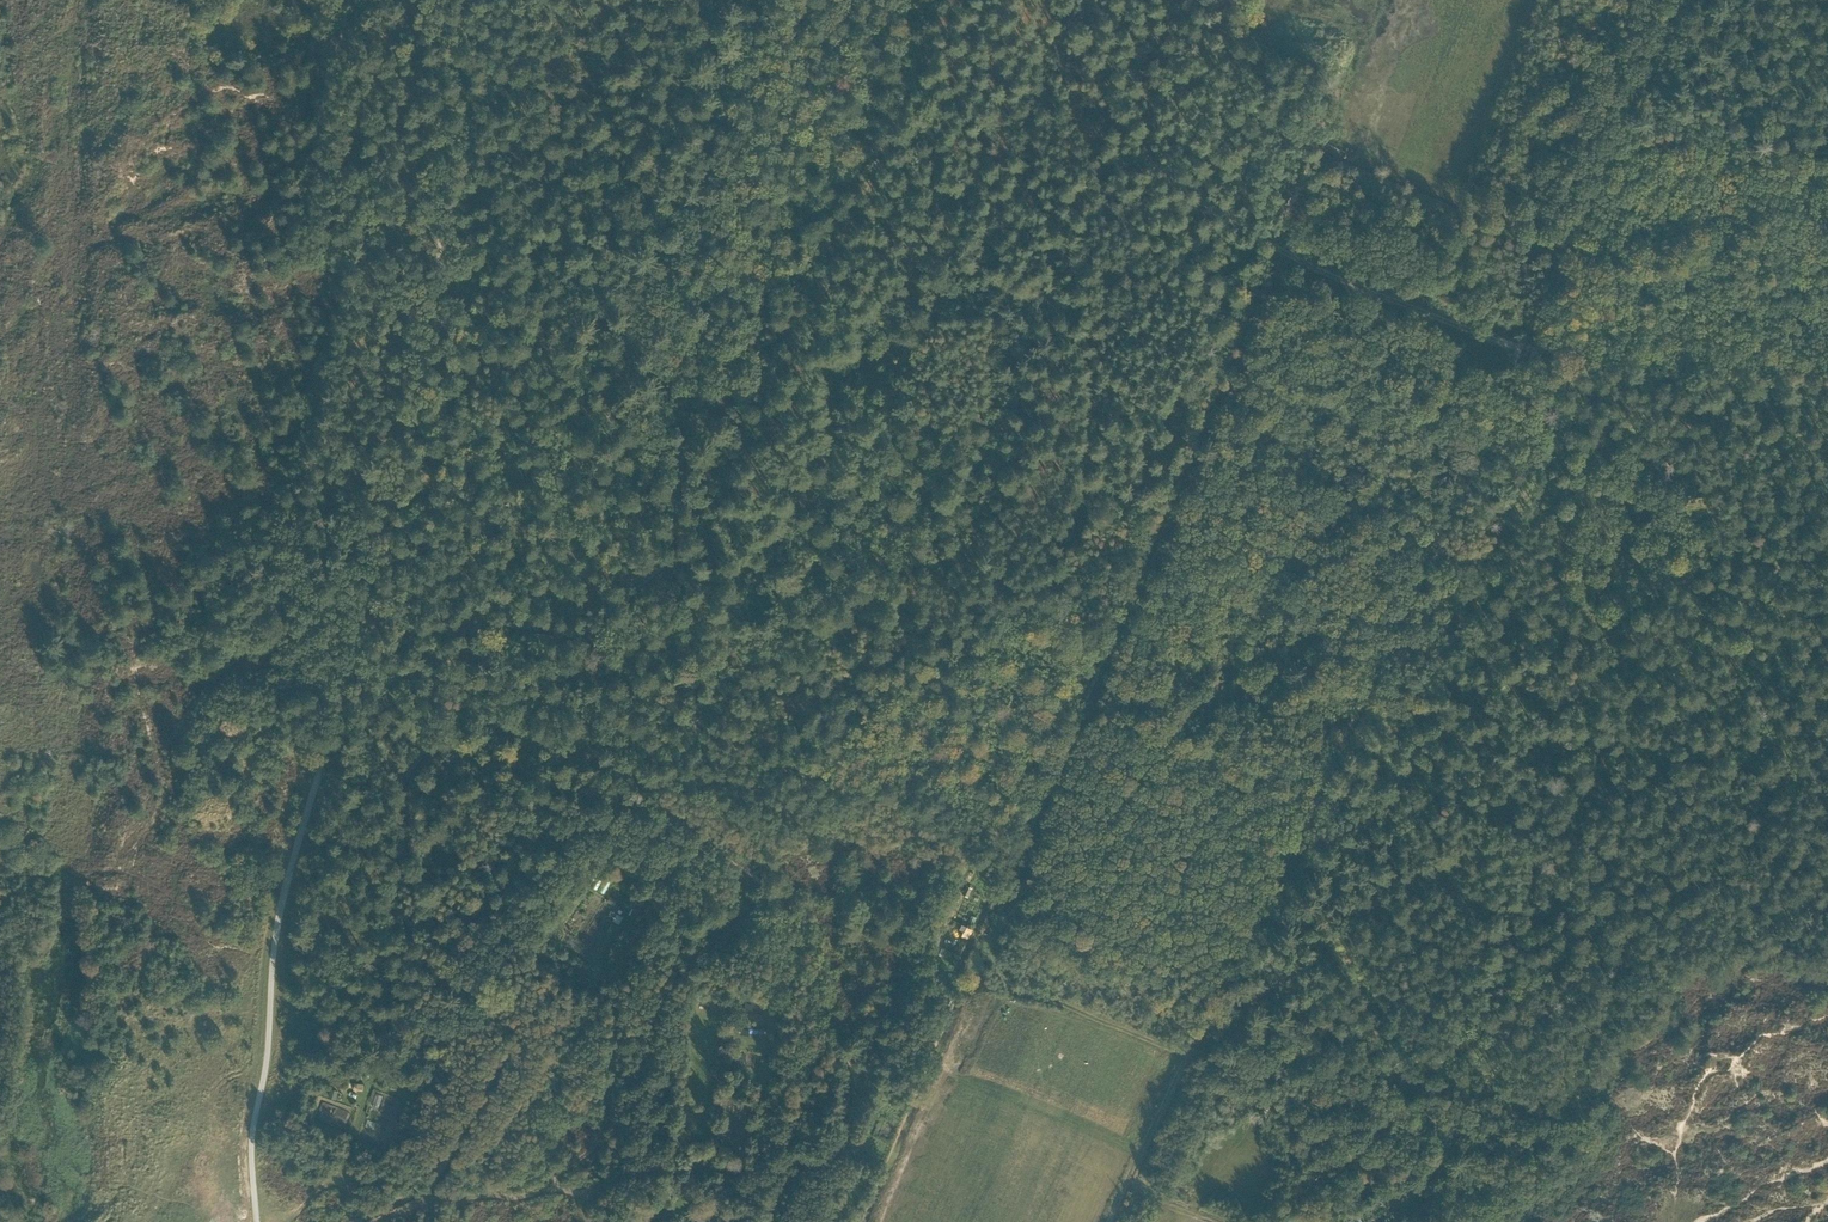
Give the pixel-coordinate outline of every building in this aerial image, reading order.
[(967,885),(963,894),(968,897),(972,888),(967,885)] [(618,914),(614,921),(620,925),(624,917),(618,914)] [(332,1090),(330,1097),(336,1099),(339,1092),(332,1090)] [(720,1146),(718,1155),(729,1157),(731,1149),(720,1146)]
